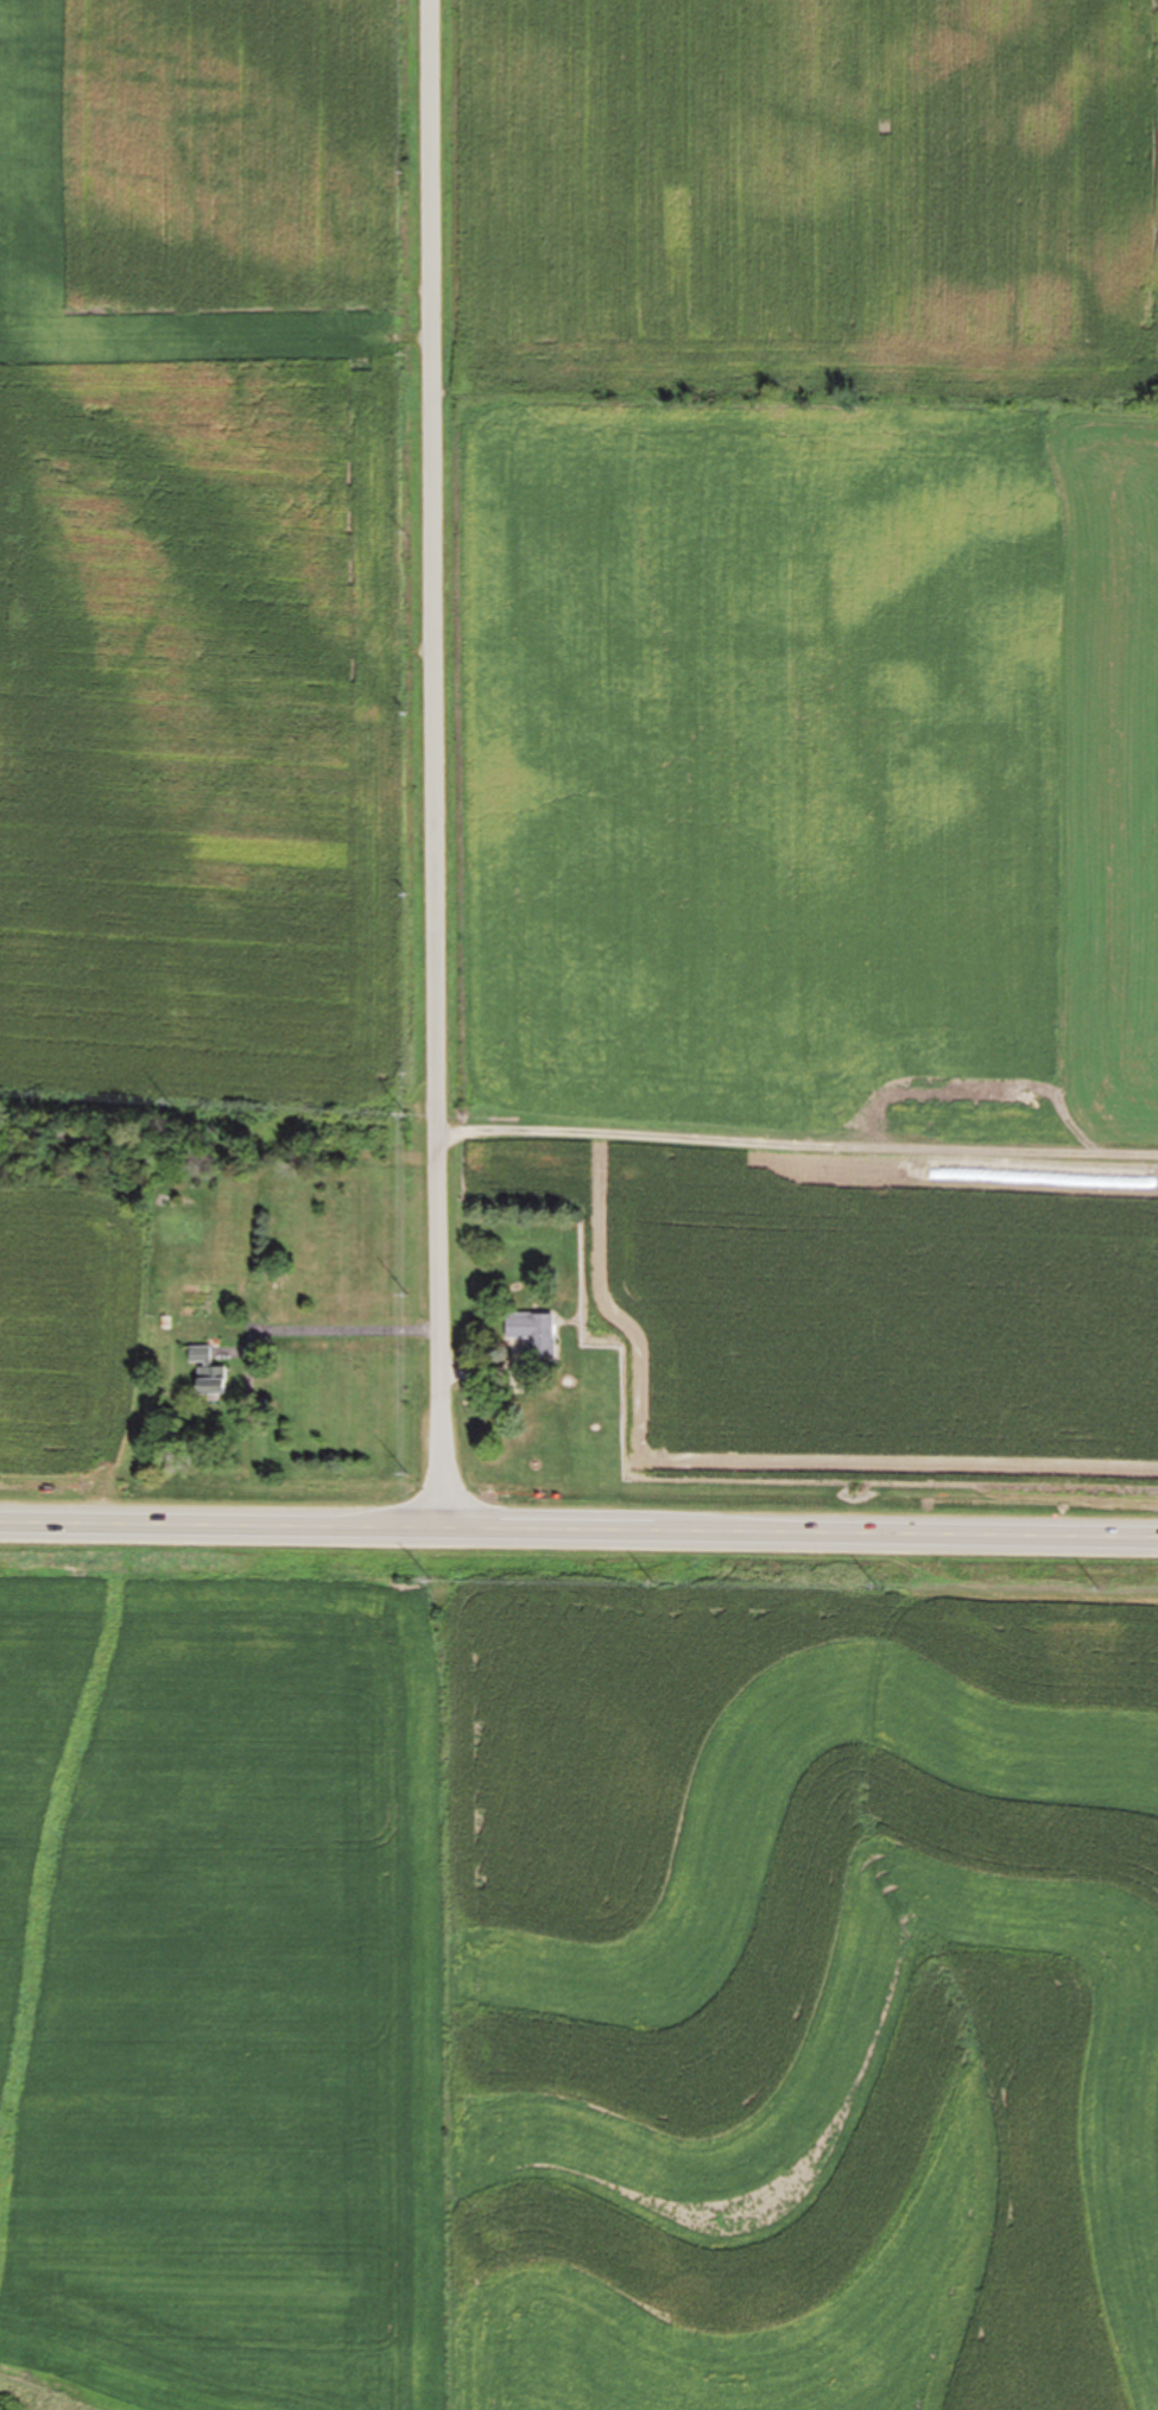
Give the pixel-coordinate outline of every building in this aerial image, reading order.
[(554,1315),(507,1315),(507,1339),(529,1339),(529,1365),(554,1365),(554,1315)] [(225,1367),(210,1367),(209,1347),(189,1348),(189,1364),(197,1364),(198,1395),(225,1395),(225,1367)]
